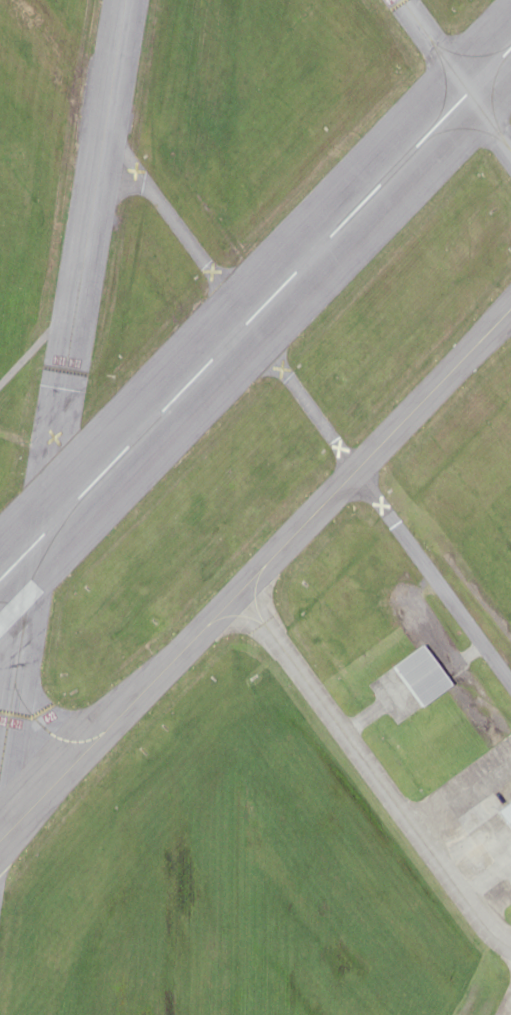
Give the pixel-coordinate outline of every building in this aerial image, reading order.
[(459,687),(431,642),(394,666),(422,710),(459,687)]
